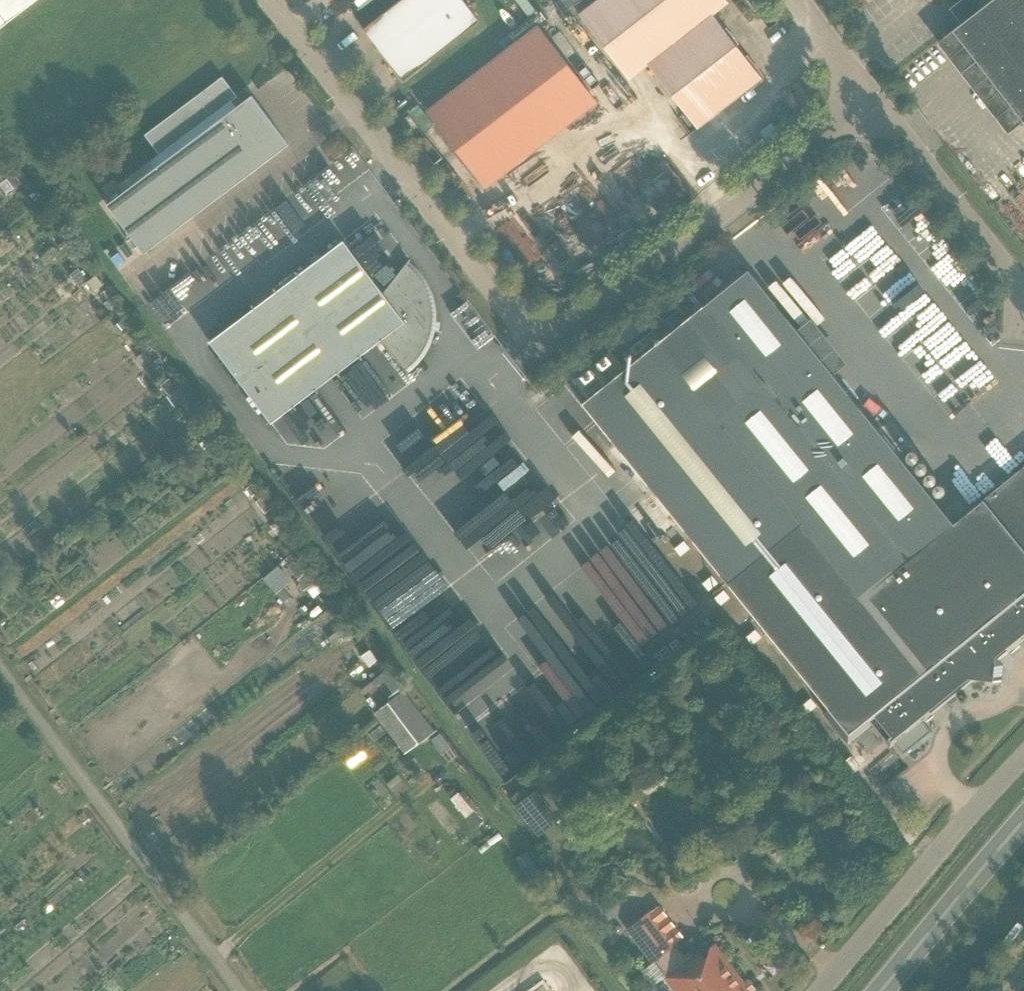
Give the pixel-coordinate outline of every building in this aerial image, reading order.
[(37,0),(0,0),(0,28),(37,0)] [(464,0),(401,0),(364,29),(404,80),(480,21),(464,0)] [(727,0),(598,0),(580,14),(630,79),(649,65),(713,14),(729,2),(727,0)] [(951,9),(962,23),(953,30),(1023,122),(1023,0),(962,0),(951,9)] [(762,78),(713,14),(649,65),(698,128),(762,78)] [(426,109),(485,187),(597,101),(538,23),(426,109)] [(237,107),(232,101),(238,96),(223,77),(145,135),(160,155),(166,150),(171,157),(107,205),(144,253),(192,217),(289,144),(252,95),(237,107)] [(15,195),(23,185),(12,176),(4,186),(15,195)] [(181,306),(205,302),(253,266),(258,265),(273,253),(271,242),(294,238),(292,227),(311,223),(308,206),(280,211),(282,221),(262,225),(264,235),(246,238),(248,250),(238,252),(222,264),(212,266),(213,275),(197,278),(199,288),(178,292),(181,306)] [(896,255),(959,332),(993,305),(930,227),(896,255)] [(411,267),(408,264),(409,263),(408,263),(384,294),(344,240),(210,341),(272,423),(383,339),(407,371),(408,370),(407,369),(410,366),(414,363),(417,360),(420,357),(422,353),(423,351),(425,349),(427,345),(428,341),(430,337),(431,333),(432,331),(432,328),(433,324),(433,322),(433,317),(433,315),(433,311),(432,306),(432,302),(430,297),(429,293),(427,289),(426,287),(424,283),(423,281),(420,277),(418,274),(415,270),(413,269),(411,267)] [(582,403),(849,733),(873,714),(880,722),(875,726),(886,739),(891,735),(893,739),(919,718),(924,725),(935,716),(929,710),(968,678),(1002,682),(1004,665),(996,656),(1006,648),(1011,655),(1022,646),(1016,639),(1023,633),(1023,467),(950,526),(744,272),(582,403)] [(153,308),(166,326),(184,313),(171,295),(153,308)] [(123,321),(115,327),(120,334),(128,328),(123,321)] [(623,366),(611,351),(575,380),(587,395),(623,366)] [(175,403),(187,396),(174,372),(162,379),(175,403)] [(298,462),(303,479),(328,472),(323,454),(298,462)] [(410,466),(425,487),(434,481),(420,460),(410,466)] [(361,530),(412,488),(398,471),(387,481),(396,493),(370,514),(366,509),(352,520),(361,530)] [(487,490),(494,522),(564,506),(561,491),(551,493),(547,477),(487,490)] [(214,554),(260,524),(246,502),(213,524),(219,533),(212,538),(206,529),(196,535),(197,538),(186,545),(203,571),(218,561),(214,554)] [(412,545),(395,509),(359,526),(376,562),(412,545)] [(405,753),(434,731),(404,691),(375,713),(405,753)] [(852,774),(861,767),(852,756),(843,763),(852,774)] [(514,805),(539,835),(560,818),(536,788),(514,805)] [(678,944),(652,910),(628,929),(621,934),(630,947),(637,942),(653,962),(642,971),(653,985),(666,975),(667,976),(665,978),(675,990),(748,990),(744,985),(745,983),(715,944),(702,954),(700,951),(689,960),(677,944),(678,944)]
